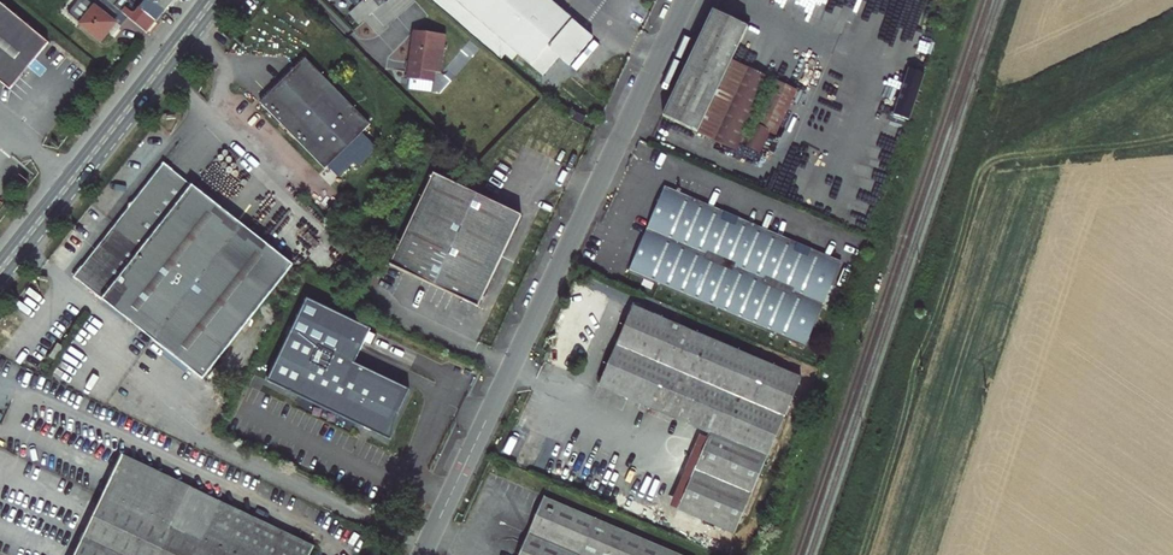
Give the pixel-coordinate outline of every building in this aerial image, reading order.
[(1,0),(0,0),(0,78),(12,89),(52,42),(1,0)] [(105,0),(80,0),(69,14),(101,41),(109,32),(112,28),(116,31),(127,18),(105,0)] [(129,0),(119,0),(119,1),(118,0),(105,0),(127,18),(146,34),(152,28),(155,30),(159,25),(129,0)] [(129,0),(159,25),(163,19),(160,17),(165,11),(151,0),(129,0)] [(165,11),(169,6),(172,8),(176,2),(174,0),(151,0),(165,11)] [(360,25),(374,12),(385,2),(387,0),(367,0),(351,14),(360,25)] [(400,18),(420,0),(387,0),(385,2),(397,15),(400,18)] [(473,36),(497,56),(502,51),(512,60),(516,54),(530,66),(546,47),(569,66),(594,37),(551,0),(431,0),(473,36)] [(397,15),(385,2),(374,12),(385,25),(397,15)] [(773,79),(749,68),(732,60),(736,51),(747,26),(712,10),(663,116),(739,151),(773,79)] [(439,88),(446,35),(414,31),(407,79),(411,79),(411,85),(439,88)] [(753,59),(736,51),(732,60),(749,68),(753,59)] [(787,59),(774,53),(766,71),(778,76),(787,59)] [(370,124),(305,58),(260,102),(324,169),(370,124)] [(778,114),(791,87),(775,80),(763,107),(778,114)] [(745,146),(760,153),(778,116),(762,109),(745,146)] [(586,117),(574,112),(571,119),(582,125),(586,117)] [(891,123),(883,132),(889,138),(897,129),(891,123)] [(760,153),(745,146),(742,152),(757,160),(760,153)] [(93,292),(94,293),(203,379),(292,265),(173,171),(173,169),(163,162),(162,164),(162,165),(132,202),(131,202),(128,207),(128,209),(82,267),(81,267),(73,277),(77,280),(78,280),(93,292)] [(792,180),(757,165),(754,171),(789,186),(792,180)] [(521,215),(461,186),(433,173),(389,265),(477,307),(521,215)] [(629,272),(805,346),(841,261),(783,237),(767,230),(665,187),(629,272)] [(497,203),(518,212),(524,198),(503,189),(497,203)] [(770,222),(767,230),(783,237),(787,229),(770,222)] [(308,233),(303,238),(315,250),(320,244),(308,233)] [(385,301),(379,287),(370,290),(378,311),(394,305),(391,298),(385,301)] [(307,300),(268,382),(391,442),(394,423),(410,391),(355,364),(371,330),(307,300)] [(633,306),(600,382),(712,430),(677,510),(734,535),(801,378),(633,306)] [(64,347),(57,343),(49,356),(56,361),(64,347)] [(122,456),(76,554),(311,554),(315,546),(122,456)] [(543,497),(519,554),(681,554),(543,497)]
